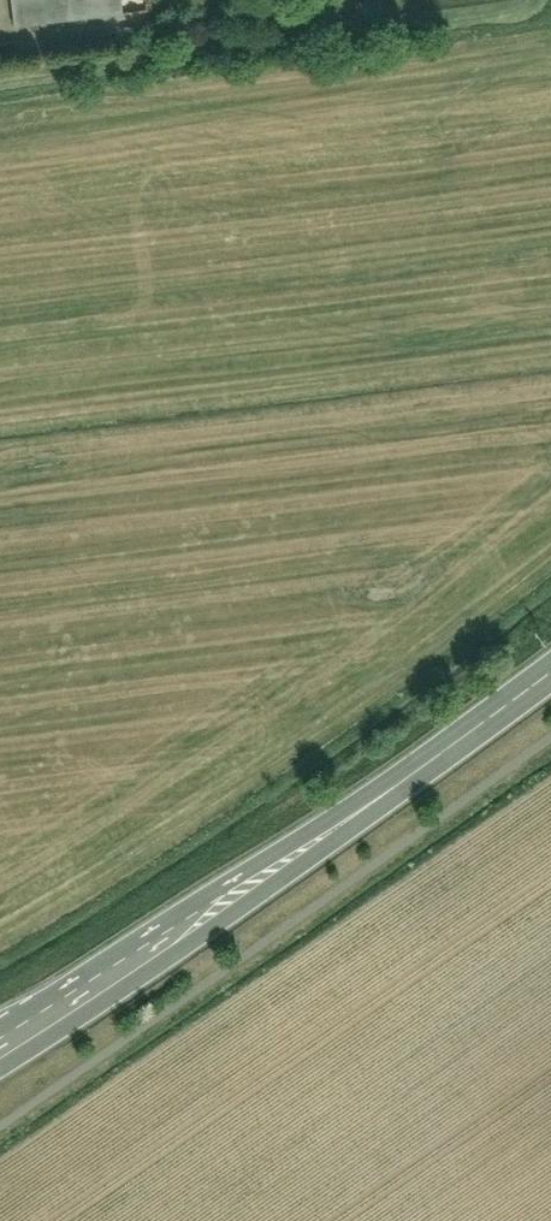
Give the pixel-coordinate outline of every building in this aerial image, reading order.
[(78,0),(0,0),(0,11),(78,0)]
